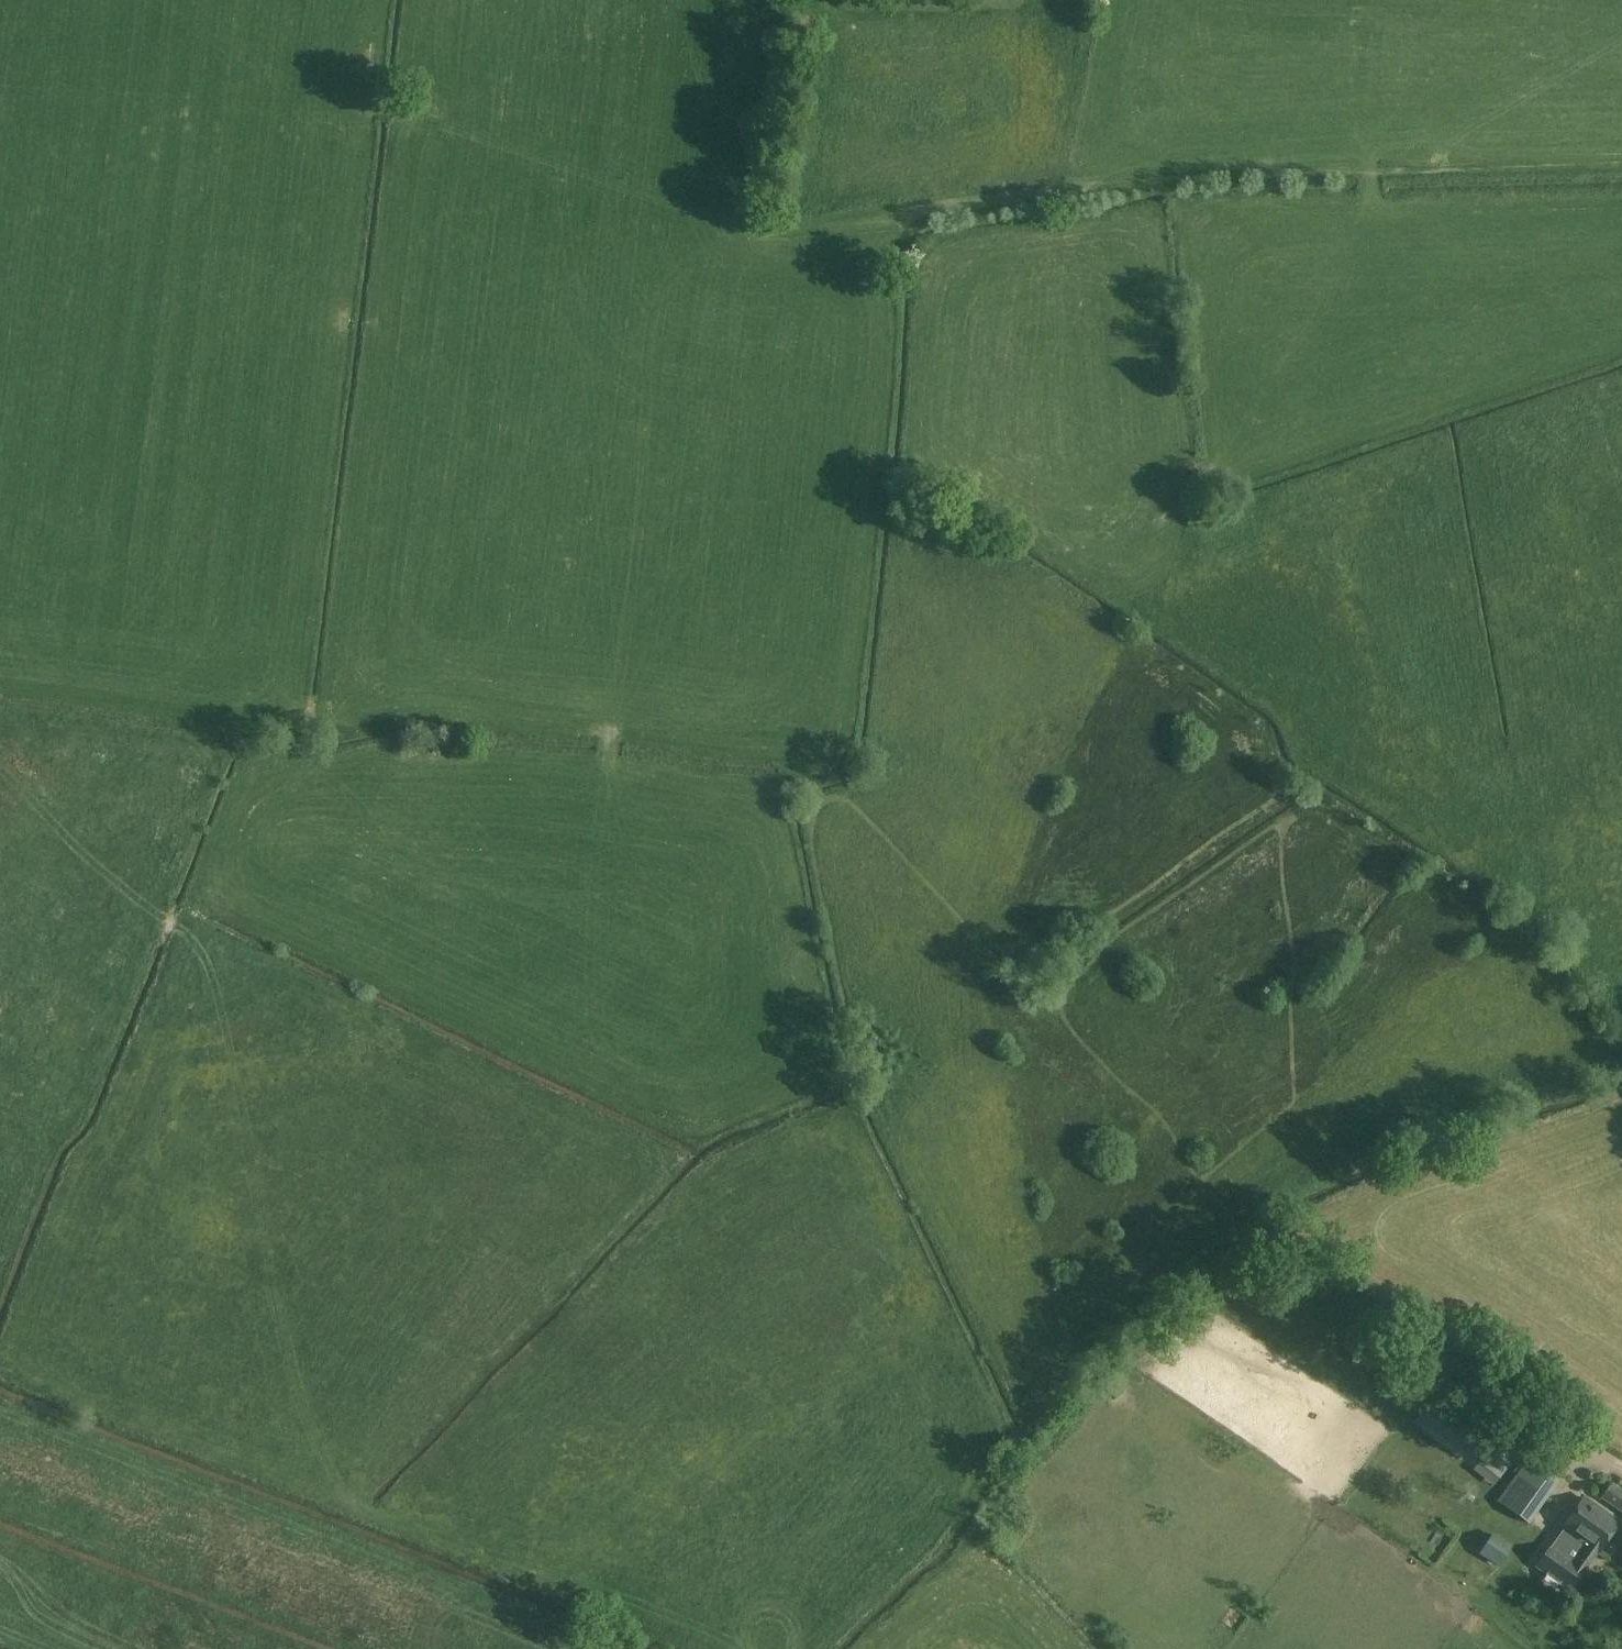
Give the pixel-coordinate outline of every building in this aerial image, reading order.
[(1418,1415),(1469,1456),(1485,1436),(1433,1396),(1418,1415)] [(1503,1436),(1482,1464),(1500,1477),(1521,1449),(1503,1436)] [(1530,1525),(1561,1480),(1528,1457),(1497,1501),(1530,1525)] [(1612,1484),(1601,1499),(1621,1514),(1621,1491),(1612,1484)] [(1598,1552),(1619,1524),(1585,1499),(1564,1528),(1589,1547),(1576,1564),(1552,1547),(1538,1567),(1570,1590),(1591,1561),(1598,1565),(1605,1557),(1598,1552)] [(1498,1565),(1511,1547),(1493,1534),(1480,1552),(1498,1565)]
